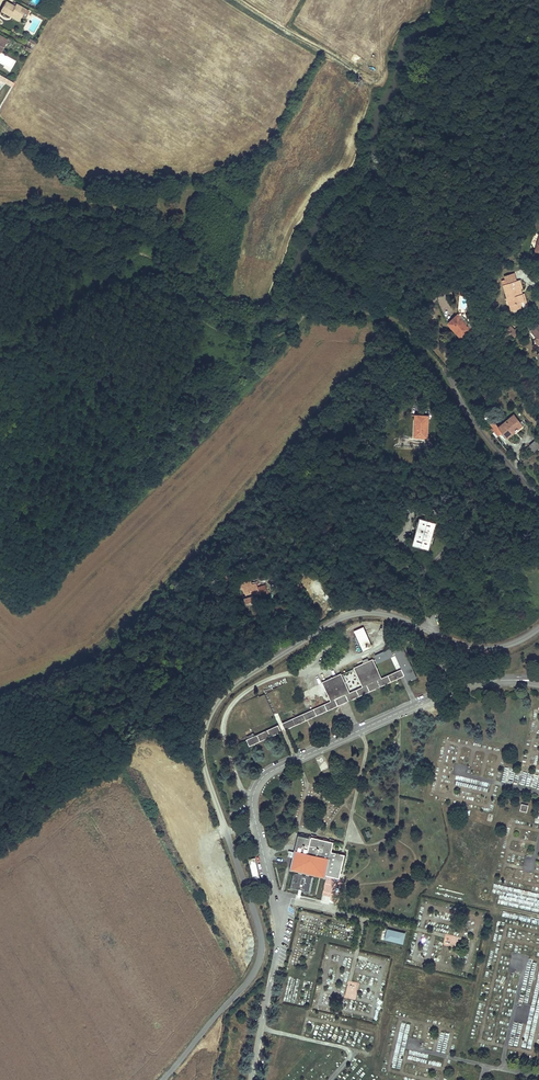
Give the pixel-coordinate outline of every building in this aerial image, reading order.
[(7,0),(5,0),(1,9),(10,15),(11,12),(21,17),(22,14),(26,7),(17,2),(16,4),(7,0)] [(21,17),(11,12),(10,15),(19,20),(21,17)] [(0,51),(3,46),(6,47),(9,40),(0,35),(0,51)] [(520,280),(505,284),(507,289),(505,290),(508,299),(510,299),(511,305),(510,305),(511,311),(522,308),(520,303),(524,302),(522,294),(519,295),(518,291),(520,291),(519,289),(520,289),(523,288),(520,280)] [(472,328),(458,313),(449,321),(463,336),(472,328)] [(463,336),(449,321),(447,323),(461,338),(463,336)] [(428,434),(428,416),(415,415),(415,433),(428,434)] [(508,437),(522,425),(514,416),(500,428),(495,422),(491,425),(495,430),(493,431),(499,438),(504,433),(508,437)] [(536,440),(529,446),(534,452),(538,448),(538,444),(536,440)] [(421,514),(413,546),(429,550),(436,522),(427,519),(428,516),(421,514)] [(243,589),(246,597),(244,598),(246,603),(254,600),(252,595),(260,593),(260,595),(267,593),(265,585),(258,587),(257,584),(252,586),(249,586),(248,583),(240,585),(241,589),(243,589)] [(275,614),(282,611),(280,606),(273,610),(275,614)] [(364,625),(355,630),(364,647),(373,643),(364,625)] [(398,670),(401,676),(404,684),(415,679),(400,647),(378,656),(381,663),(393,658),(398,670)] [(368,684),(384,677),(376,660),(360,667),(368,684)] [(333,699),(332,699),(335,705),(401,676),(398,670),(384,677),(368,684),(352,691),(333,699)] [(333,699),(352,691),(344,674),(326,682),(333,699)] [(330,702),(249,738),(243,741),(244,745),(332,706),(330,702)] [(240,735),(243,741),(249,738),(247,732),(240,735)] [(296,852),(292,867),(301,869),(300,872),(295,871),(291,886),(310,892),(315,876),(310,875),(311,872),(328,876),(335,852),(337,843),(299,833),(295,846),(302,847),(300,853),(296,852)] [(335,852),(328,876),(339,879),(346,855),(335,852)] [(255,855),(248,856),(255,881),(261,879),(255,855)] [(405,933),(385,928),(383,939),(402,943),(405,933)]
